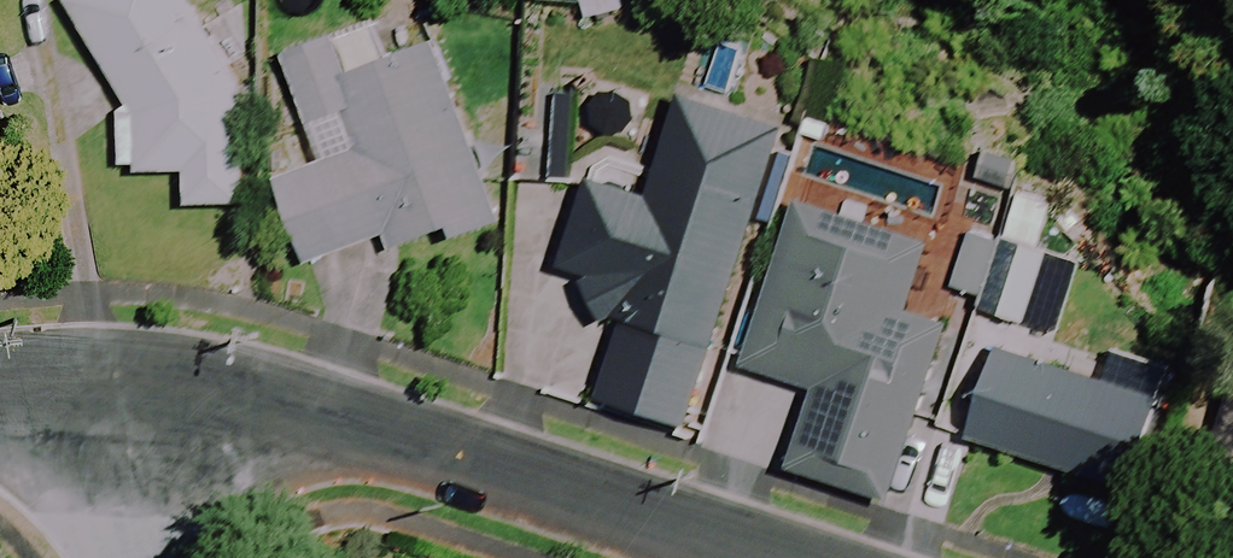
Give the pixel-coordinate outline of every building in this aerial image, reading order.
[(190,0),(76,0),(71,3),(131,104),(123,116),(126,174),(188,171),(190,208),(247,206),(242,87),(190,0)] [(382,63),(371,29),(288,58),(325,165),(279,181),(308,265),(387,238),(392,252),(452,231),(455,242),(501,226),(438,43),(382,63)] [(963,135),(819,85),(800,141),(943,191),(963,135)] [(583,289),(602,324),(622,331),(599,401),(688,430),(784,134),(684,101),(651,204),(593,185),(566,269),(587,276),(583,289)] [(991,144),(974,179),(1012,198),(1029,162),(991,144)] [(846,228),(797,212),(747,368),(818,391),(792,471),(892,503),(946,331),(907,318),(927,253),(846,228)] [(1052,225),(1015,214),(985,314),(1066,339),(1096,239),(1052,225)] [(1159,402),(1004,349),(973,441),(1128,493),(1159,402)]
